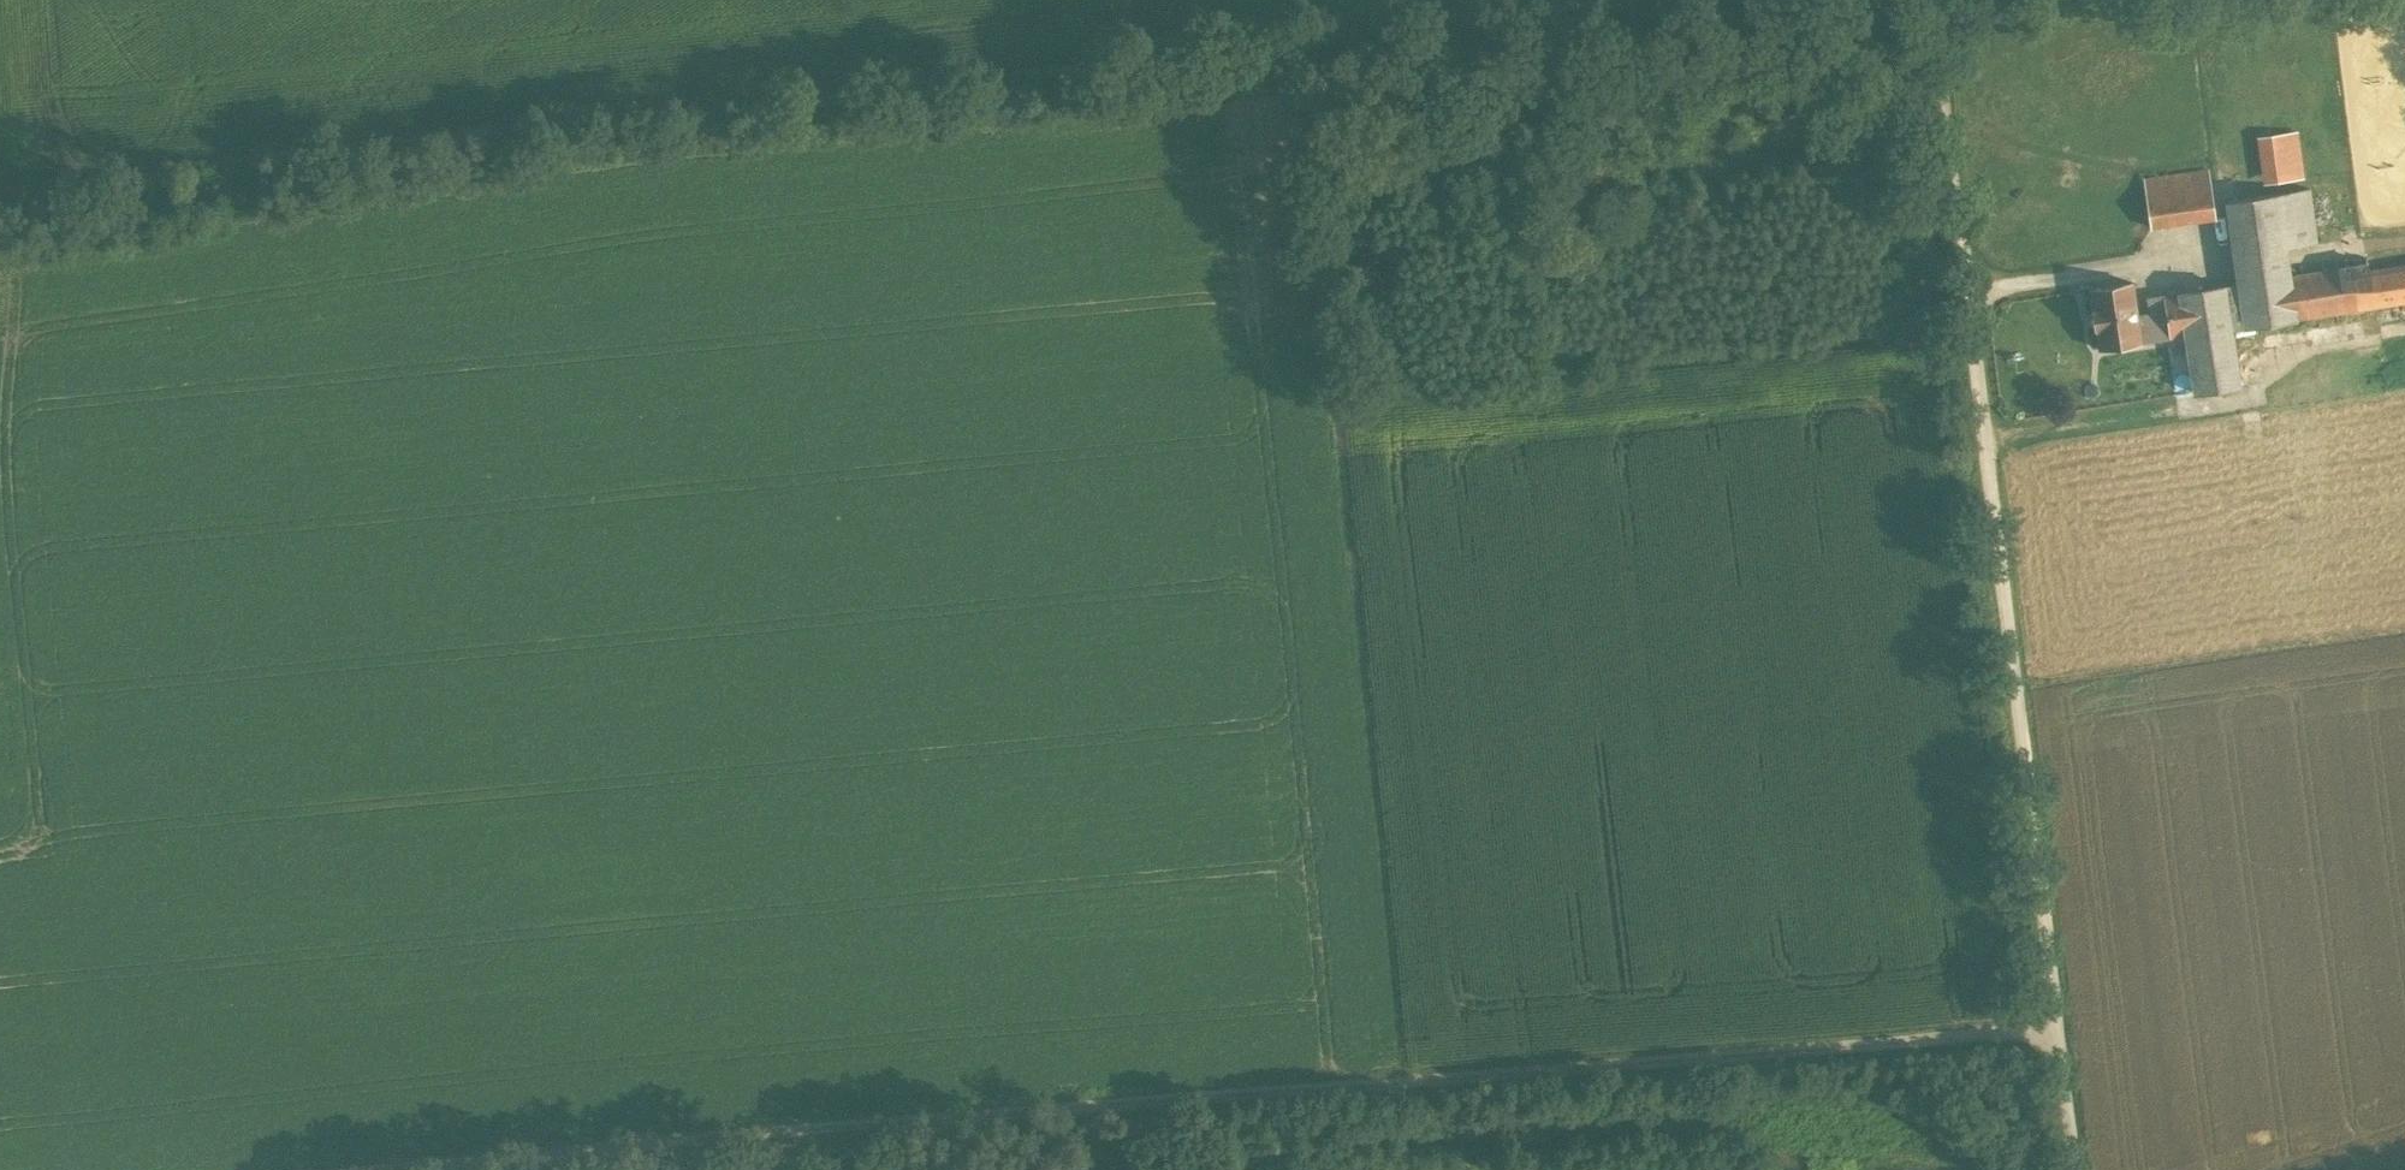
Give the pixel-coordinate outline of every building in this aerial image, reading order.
[(2258,137),(2263,174),(2264,184),(2305,178),(2298,131),(2258,137)] [(2144,180),(2147,193),(2210,183),(2208,169),(2144,180)] [(2210,183),(2147,193),(2151,227),(2168,225),(2166,212),(2214,205),(2210,183)] [(2310,188),(2228,201),(2239,283),(2289,275),(2285,249),(2317,244),(2310,188)] [(2215,218),(2214,205),(2166,212),(2168,225),(2215,218)] [(2365,258),(2366,263),(2373,306),(2404,301),(2404,265),(2369,270),(2368,258),(2365,258)] [(2239,283),(2164,295),(2170,338),(2186,335),(2231,328),(2373,306),(2366,263),(2321,270),(2289,275),(2239,283)] [(2133,282),(2090,289),(2099,348),(2142,342),(2138,315),(2133,282)] [(2149,313),(2138,315),(2142,342),(2170,338),(2164,295),(2147,297),(2149,313)] [(2231,328),(2186,335),(2195,392),(2240,385),(2231,328)]
